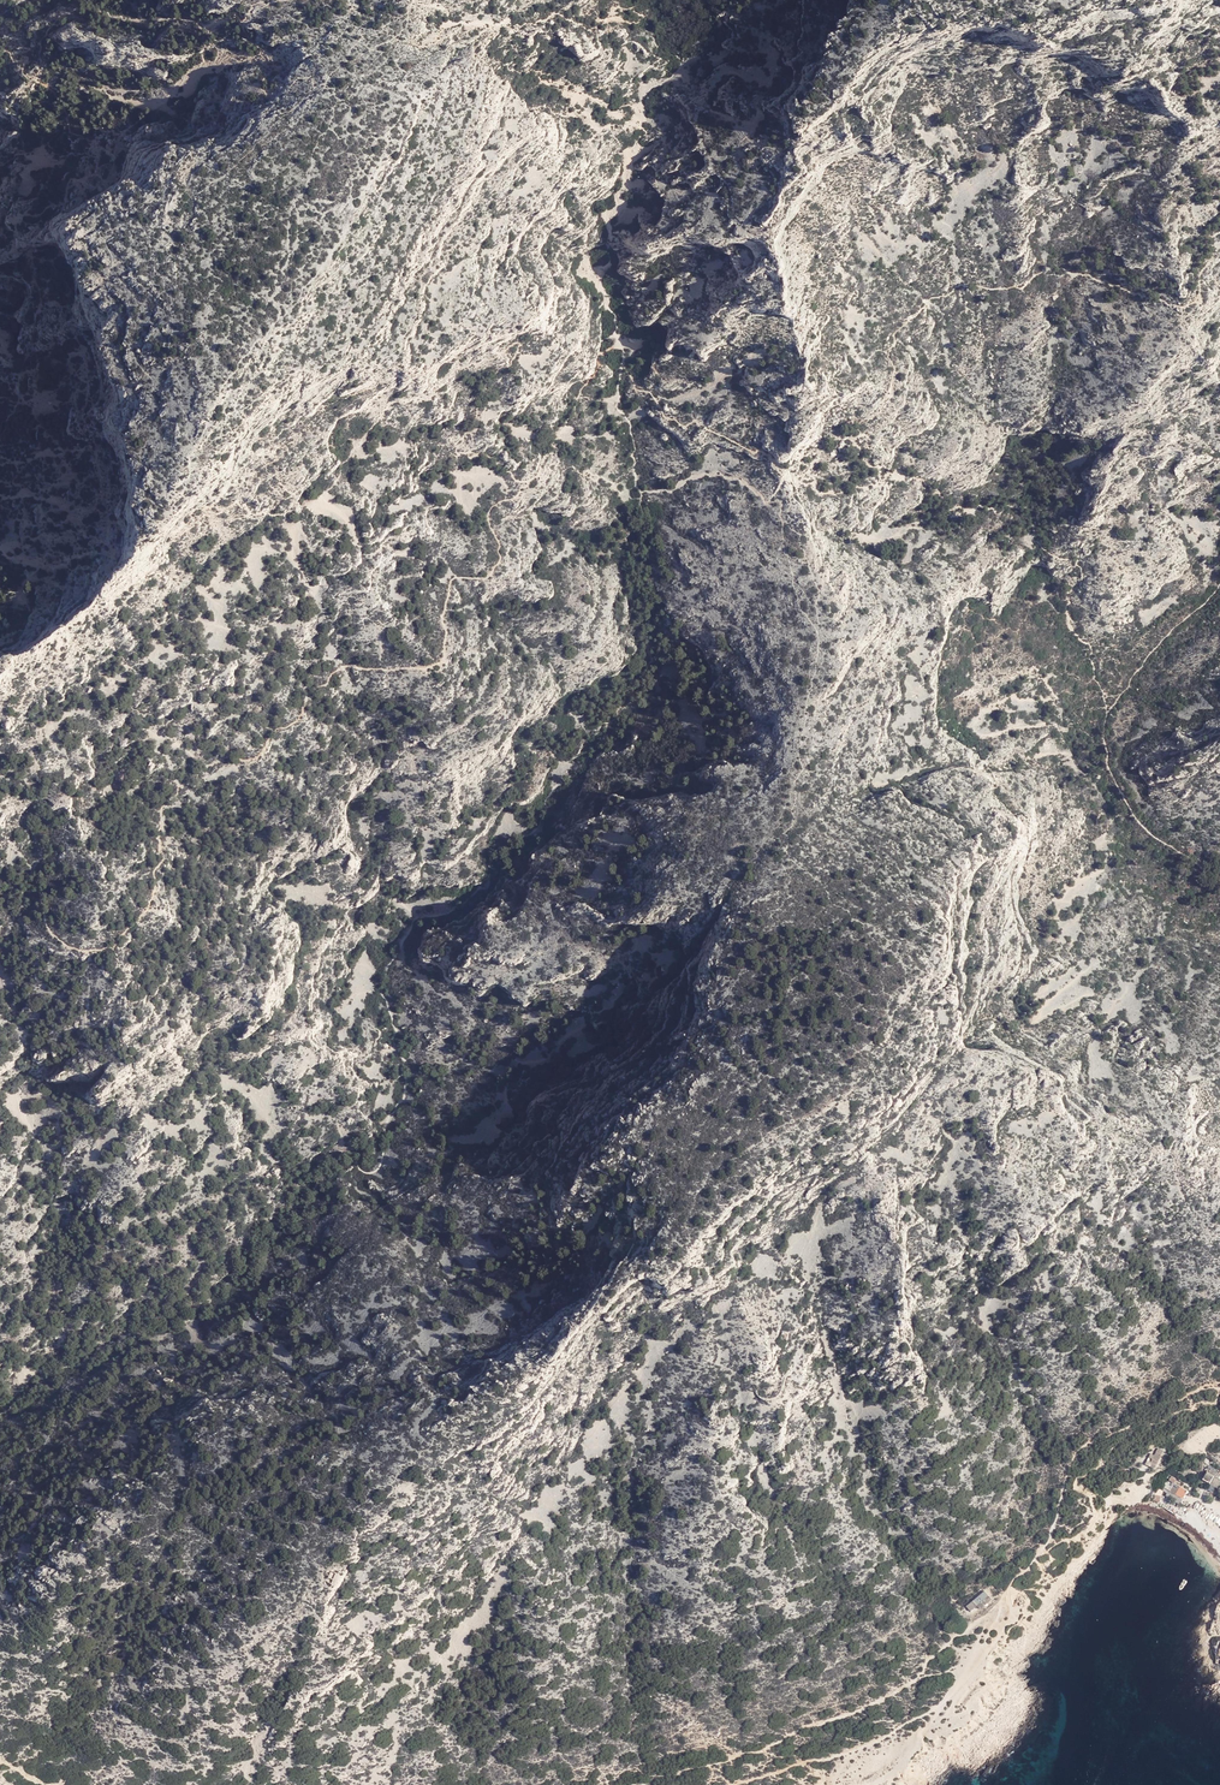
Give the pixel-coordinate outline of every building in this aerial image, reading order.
[(757,1389),(754,1388),(755,1392),(756,1395),(759,1398),(763,1400),(768,1401),(774,1400),(778,1399),(781,1395),(783,1391),(784,1386),(786,1377),(785,1377),(782,1386),(781,1386),(781,1389),(780,1392),(778,1395),(775,1397),(772,1398),(769,1399),(766,1398),(763,1398),(760,1395),(758,1392),(757,1389)] [(1155,1470),(1164,1451),(1158,1448),(1154,1456),(1151,1454),(1145,1465),(1155,1470)] [(1189,1464),(1179,1472),(1183,1477),(1190,1472),(1189,1470),(1192,1468),(1189,1464)] [(1201,1481),(1208,1484),(1204,1490),(1212,1494),(1215,1488),(1219,1490),(1219,1488),(1219,1468),(1219,1470),(1209,1465),(1201,1481)] [(1164,1488),(1182,1499),(1186,1492),(1173,1484),(1176,1480),(1171,1477),(1164,1488)] [(1153,1501),(1159,1503),(1163,1491),(1157,1489),(1153,1501)] [(326,1582),(331,1584),(336,1573),(331,1571),(326,1582)] [(984,1591),(965,1606),(970,1612),(977,1606),(979,1609),(991,1600),(984,1591)]
